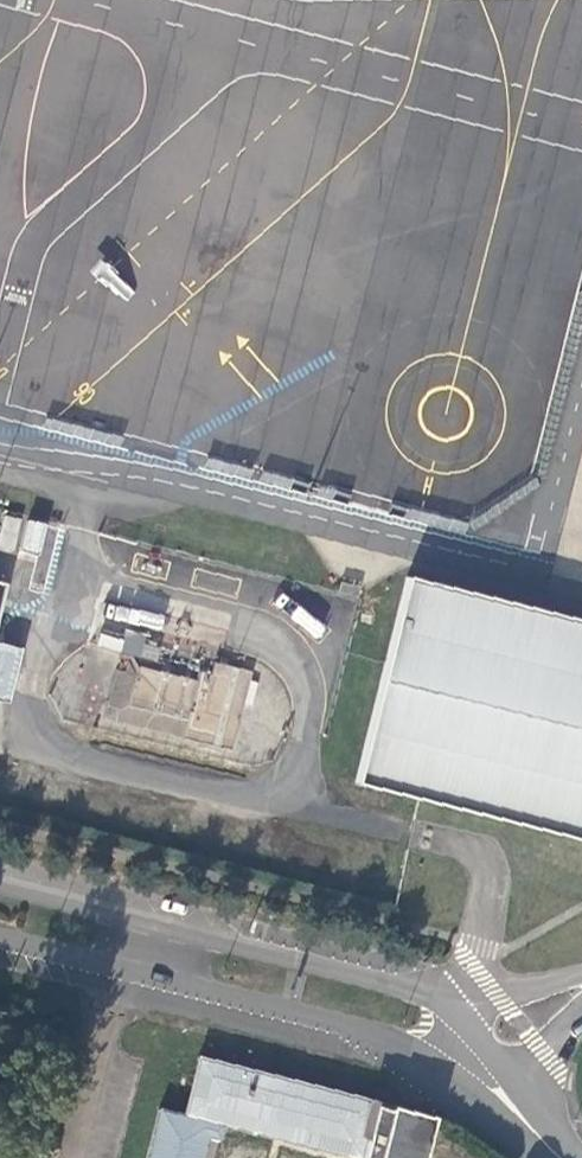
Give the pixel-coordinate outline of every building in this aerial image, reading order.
[(401,577),(395,602),(349,783),(417,800),(581,842),(581,622),(401,577)] [(433,1118),(197,1062),(185,1117),(160,1112),(149,1157),(203,1157),(207,1138),(220,1140),(223,1125),(360,1157),(423,1157),(433,1118)]
